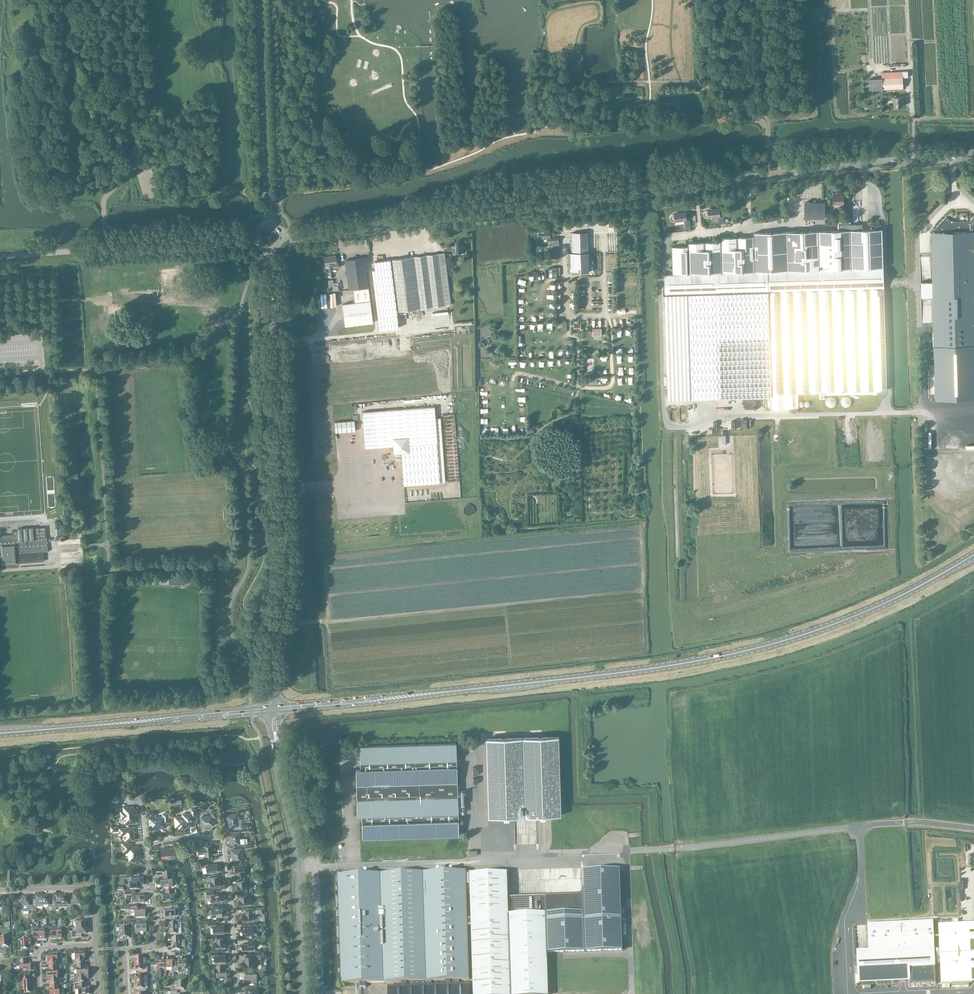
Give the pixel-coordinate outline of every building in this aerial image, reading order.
[(907,65),(907,34),(890,34),(891,66),(899,66),(907,65)] [(882,78),(883,89),(903,88),(902,77),(882,78)] [(882,78),(868,79),(869,90),(883,89),(882,78)] [(903,97),(894,97),(894,107),(901,107),(904,103),(903,97)] [(821,196),(821,184),(802,184),(802,193),(817,192),(817,196),(821,196)] [(833,204),(844,204),(844,195),(833,195),(833,204)] [(805,218),(825,218),(825,203),(809,203),(809,202),(805,202),(805,203),(804,203),(805,218)] [(704,213),(704,215),(705,217),(707,217),(709,217),(709,218),(718,217),(719,224),(724,223),(723,216),(720,216),(719,208),(712,209),(712,208),(711,208),(709,208),(708,209),(708,210),(706,211),(705,212),(704,213)] [(670,217),(670,219),(672,220),(673,221),(675,221),(684,220),(685,228),(688,227),(688,228),(689,228),(689,227),(691,227),(690,220),(687,220),(686,212),(674,213),(674,214),(672,214),(671,215),(670,217)] [(920,282),(921,298),(933,298),(933,323),(934,346),(934,364),(928,364),(928,374),(935,373),(935,391),(935,398),(935,400),(954,400),(973,399),(973,247),(973,241),(973,218),(973,217),(970,220),(970,221),(964,221),(964,222),(961,222),(961,221),(951,222),(951,221),(946,216),(936,227),(936,232),(931,232),(932,282),(920,282)] [(863,225),(838,225),(838,231),(818,232),(819,270),(884,269),(883,230),(863,231),(863,225)] [(550,230),(540,230),(540,238),(548,238),(548,242),(559,241),(559,238),(558,238),(551,238),(550,230)] [(790,232),(787,232),(788,271),(755,272),(756,293),(769,292),(884,290),(884,269),(819,270),(818,232),(800,232),(800,231),(790,232)] [(588,232),(572,233),(572,253),(589,253),(589,252),(588,232)] [(787,232),(754,233),(754,237),(755,272),(788,271),(787,232)] [(755,272),(754,237),(721,238),(721,242),(688,242),(688,246),(672,246),(673,274),(755,272)] [(453,245),(453,254),(458,254),(458,252),(464,252),(464,241),(456,242),(456,245),(453,245)] [(398,311),(444,305),(451,304),(444,253),(391,259),(398,311)] [(589,253),(572,253),(568,253),(569,273),(589,272),(589,253)] [(324,257),(325,266),(329,265),(329,268),(333,267),(333,268),(339,267),(338,262),(336,262),(336,255),(324,257)] [(365,266),(369,265),(368,257),(354,259),(353,258),(353,259),(344,260),(348,289),(368,287),(365,266)] [(399,328),(390,260),(374,262),(375,270),(372,270),(379,330),(399,328)] [(756,293),(755,272),(673,274),(664,275),(664,285),(663,285),(664,295),(665,295),(688,294),(756,293)] [(342,304),(343,307),(345,326),(373,323),(370,300),(368,288),(353,290),(355,303),(342,304)] [(798,407),(797,393),(826,392),(826,395),(877,394),(877,391),(887,390),(884,290),(769,292),(771,394),(771,396),(772,408),(798,407)] [(771,396),(771,394),(769,292),(756,293),(688,294),(690,398),(771,396)] [(690,398),(688,294),(665,295),(668,399),(690,398)] [(601,336),(602,336),(603,329),(593,328),(593,340),(601,341),(601,336)] [(575,362),(575,348),(566,348),(566,356),(566,368),(575,368),(575,362)] [(401,453),(404,485),(440,483),(434,406),(362,412),(365,448),(393,446),(393,450),(397,453),(401,453)] [(335,432),(355,431),(354,421),(334,422),(335,432)] [(476,510),(477,508),(476,507),(476,506),(475,505),(475,504),(473,503),(472,502),(471,502),(470,502),(468,502),(467,503),(466,504),(465,505),(465,506),(464,507),(464,508),(464,509),(465,510),(465,512),(466,513),(467,513),(468,514),(469,514),(470,514),(472,514),(473,514),(474,513),(475,513),(476,511),(476,510)] [(47,537),(35,538),(34,527),(17,529),(18,531),(11,531),(12,535),(0,536),(0,550),(1,550),(2,564),(18,563),(44,561),(43,552),(48,552),(47,537)] [(184,583),(187,583),(187,577),(184,577),(184,576),(169,575),(169,578),(169,581),(169,584),(181,585),(181,584),(184,584),(184,583)] [(487,739),(488,757),(490,817),(514,816),(514,817),(536,816),(561,815),(559,737),(487,739)] [(360,769),(356,769),(357,815),(361,815),(362,838),(459,835),(456,743),(359,746),(360,769)] [(121,812),(121,818),(124,818),(125,823),(135,822),(135,816),(134,817),(133,815),(136,814),(135,809),(134,809),(134,806),(123,807),(124,811),(121,812)] [(175,827),(179,826),(179,828),(185,827),(185,825),(189,825),(189,826),(193,825),(193,816),(196,816),(195,809),(191,809),(191,813),(182,814),(183,816),(174,817),(175,827)] [(211,815),(205,816),(205,817),(201,817),(201,826),(213,825),(213,817),(216,817),(216,811),(211,811),(211,815)] [(150,818),(149,818),(150,830),(158,829),(157,828),(166,827),(165,823),(169,822),(168,813),(163,813),(163,816),(154,817),(154,816),(153,816),(151,816),(150,817),(150,818)] [(229,820),(230,827),(238,826),(237,814),(227,815),(227,820),(229,820)] [(125,840),(127,840),(127,841),(128,841),(128,840),(132,839),(132,840),(135,840),(135,839),(135,836),(134,836),(133,833),(134,833),(134,832),(135,831),(136,831),(136,830),(136,827),(135,827),(132,827),(126,828),(119,828),(120,835),(124,834),(125,840)] [(235,845),(235,844),(245,843),(245,838),(239,838),(239,832),(229,833),(229,838),(231,838),(231,845),(234,844),(234,845),(235,845)] [(138,852),(138,851),(138,846),(131,847),(131,843),(123,844),(123,852),(129,851),(129,856),(128,857),(129,858),(129,859),(129,860),(139,859),(139,858),(140,857),(140,855),(139,854),(138,854),(138,852)] [(199,854),(205,853),(205,856),(212,855),(211,845),(204,846),(204,847),(198,847),(199,854)] [(170,848),(168,848),(167,848),(164,848),(161,849),(162,859),(169,858),(169,859),(173,859),(172,857),(175,856),(175,850),(175,847),(170,848)] [(233,854),(234,861),(242,861),(241,849),(231,850),(232,855),(233,854)] [(206,867),(207,873),(218,872),(217,868),(218,868),(218,864),(217,864),(208,865),(208,861),(201,862),(202,868),(206,867)] [(245,872),(244,869),(245,869),(245,866),(244,866),(244,865),(234,866),(235,872),(236,872),(236,877),(245,875),(245,872)] [(546,922),(545,922),(546,952),(586,951),(622,950),(620,902),(619,870),(603,871),(583,871),(583,889),(583,896),(566,896),(545,897),(546,914),(546,922)] [(337,875),(341,983),(360,983),(360,987),(366,987),(365,983),(401,981),(401,986),(432,985),(432,981),(445,980),(445,984),(459,984),(459,980),(469,979),(468,926),(467,919),(466,871),(337,875)] [(467,919),(468,926),(472,926),(473,993),(469,993),(548,993),(547,959),(546,954),(546,952),(545,922),(546,922),(546,914),(545,897),(508,898),(507,873),(470,874),(471,919),(467,919)] [(171,879),(174,879),(173,874),(170,874),(163,875),(163,878),(164,878),(164,880),(160,880),(161,888),(172,886),(171,879)] [(133,883),(130,883),(130,889),(137,888),(137,885),(143,885),(143,881),(144,880),(144,879),(143,878),(143,877),(137,877),(137,876),(136,876),(135,876),(134,876),(133,877),(133,878),(132,878),(133,883)] [(210,881),(211,888),(220,886),(220,881),(219,881),(218,876),(210,877),(210,881)] [(237,881),(238,886),(237,886),(238,892),(247,890),(246,880),(237,881)] [(176,890),(169,891),(165,891),(166,895),(162,895),(163,902),(167,902),(174,901),(173,897),(176,896),(176,890)] [(132,898),(131,898),(131,902),(132,902),(132,903),(144,902),(145,901),(145,899),(144,898),(144,894),(135,894),(135,891),(125,892),(125,895),(132,895),(132,898)] [(207,892),(208,898),(211,897),(212,903),(221,901),(220,893),(214,894),(214,891),(207,892)] [(73,901),(70,901),(70,907),(74,907),(74,905),(80,905),(80,903),(81,903),(81,898),(80,898),(79,896),(78,895),(76,896),(75,896),(73,896),(73,901)] [(239,896),(240,901),(239,901),(240,906),(249,905),(247,895),(239,896)] [(36,902),(33,902),(33,909),(37,909),(37,908),(43,907),(43,906),(42,906),(42,897),(41,896),(39,897),(38,897),(36,897),(36,902)] [(43,897),(42,897),(42,906),(43,906),(48,906),(48,907),(52,907),(52,901),(49,901),(48,897),(46,897),(45,896),(43,896),(43,897)] [(55,901),(52,901),(52,907),(55,907),(55,906),(61,905),(61,897),(60,897),(60,896),(58,896),(57,897),(55,897),(55,901)] [(61,897),(61,905),(67,905),(67,907),(70,907),(70,901),(67,901),(67,897),(65,897),(64,896),(62,896),(61,897)] [(33,911),(33,909),(33,902),(29,902),(29,898),(27,898),(26,897),(24,897),(23,898),(23,900),(21,900),(22,905),(23,905),(23,908),(23,909),(22,909),(22,911),(23,911),(23,912),(29,912),(29,911),(33,911)] [(130,906),(131,912),(134,912),(134,918),(145,917),(145,909),(137,909),(137,905),(130,906)] [(177,916),(178,915),(178,910),(177,905),(171,906),(171,909),(164,910),(165,918),(175,917),(175,916),(177,916)] [(212,917),(218,916),(218,917),(222,917),(222,912),(223,912),(222,906),(211,907),(211,910),(210,910),(210,911),(209,911),(209,912),(209,913),(210,913),(210,914),(211,914),(212,914),(212,917)] [(246,914),(242,914),(242,921),(252,921),(252,910),(245,911),(246,914)] [(76,922),(77,928),(85,927),(86,926),(86,924),(85,924),(85,921),(81,922),(81,918),(74,919),(74,922),(76,922)] [(175,924),(168,924),(169,934),(177,934),(180,934),(181,933),(181,925),(181,920),(174,920),(175,924)] [(940,949),(934,950),(933,921),(867,925),(869,951),(856,951),(858,984),(910,981),(910,985),(936,984),(935,965),(941,965),(942,984),(952,983),(952,987),(969,986),(969,982),(973,982),(973,923),(939,925),(940,949)] [(136,927),(136,933),(146,932),(146,926),(146,922),(135,922),(136,927)] [(207,922),(208,926),(213,925),(213,934),(224,933),(224,925),(216,925),(216,922),(207,922)] [(44,927),(43,927),(42,928),(42,930),(39,930),(39,940),(45,939),(44,934),(47,933),(47,925),(44,926),(44,927)] [(49,925),(47,925),(47,933),(50,933),(51,939),(56,939),(56,929),(53,929),(53,927),(50,927),(49,925)] [(253,935),(252,931),(253,931),(254,931),(254,930),(254,929),(253,928),(252,928),(252,925),(241,926),(241,932),(242,932),(243,935),(253,935)] [(61,928),(56,929),(56,939),(62,938),(61,932),(64,932),(64,926),(61,926),(61,928)] [(39,940),(39,930),(39,928),(38,928),(37,927),(35,928),(34,928),(30,928),(30,934),(33,934),(34,940),(39,940)] [(85,927),(77,928),(77,932),(72,932),(72,938),(82,937),(82,934),(86,934),(85,932),(86,931),(86,929),(85,928),(85,927)] [(125,938),(130,938),(129,927),(125,928),(119,928),(120,938),(125,938)] [(0,943),(1,947),(9,946),(8,946),(7,937),(0,937),(0,943)] [(215,938),(216,948),(225,948),(225,942),(224,942),(224,937),(215,938)] [(179,938),(172,938),(172,943),(171,943),(172,946),(172,950),(180,950),(180,947),(181,947),(181,948),(185,947),(185,941),(181,941),(181,942),(179,942),(179,938)] [(20,949),(20,950),(28,949),(28,945),(31,945),(30,939),(20,940),(21,949),(20,949)] [(254,940),(248,941),(248,944),(242,944),(242,951),(252,951),(252,946),(254,946),(254,940)] [(48,961),(49,965),(57,965),(57,962),(57,958),(58,958),(58,952),(52,953),(52,955),(47,955),(47,957),(46,957),(46,960),(47,961),(48,961)] [(211,952),(211,955),(214,955),(214,964),(225,963),(225,962),(226,962),(226,958),(225,958),(225,955),(218,955),(218,952),(211,952)] [(84,963),(84,958),(85,958),(84,953),(75,953),(75,960),(76,964),(84,963)] [(134,964),(134,965),(143,964),(143,958),(144,958),(144,955),(137,955),(137,958),(134,958),(134,961),(133,962),(133,963),(134,964)] [(242,962),(243,970),(253,969),(252,961),(252,956),(245,956),(245,962),(242,962)] [(185,960),(185,958),(184,959),(184,958),(183,958),(181,958),(180,959),(178,959),(178,961),(175,961),(175,965),(175,972),(178,972),(178,968),(185,967),(185,966),(188,966),(188,960),(185,960)] [(160,969),(166,968),(165,959),(165,960),(165,959),(164,959),(162,959),(162,960),(161,960),(159,960),(159,963),(156,963),(157,970),(160,970),(160,969)] [(172,968),(172,972),(175,972),(175,965),(172,965),(172,959),(169,959),(167,959),(166,959),(165,959),(166,968),(166,969),(167,970),(168,971),(169,970),(170,970),(170,969),(170,968),(172,968)] [(26,960),(16,961),(16,967),(19,967),(20,972),(26,971),(31,971),(30,964),(26,964),(26,960)] [(84,964),(73,965),(73,971),(77,971),(77,974),(88,973),(88,968),(85,968),(84,964)] [(138,974),(145,973),(148,973),(147,964),(143,964),(134,965),(134,966),(134,968),(134,969),(134,971),(138,971),(138,974)] [(49,970),(46,970),(46,976),(57,975),(57,972),(60,971),(60,966),(48,966),(49,970)] [(216,973),(216,981),(219,981),(220,982),(220,983),(221,983),(222,982),(223,981),(227,981),(226,973),(223,973),(223,967),(213,968),(213,972),(216,971),(216,973)] [(88,973),(77,974),(77,977),(74,978),(74,983),(86,983),(85,979),(88,979),(88,973)] [(135,983),(144,983),(144,976),(145,976),(145,973),(138,974),(138,977),(135,977),(135,979),(135,980),(134,980),(134,982),(135,982),(135,983)] [(256,973),(244,974),(245,980),(246,980),(246,983),(256,983),(256,979),(257,979),(258,978),(258,977),(257,977),(257,976),(256,976),(256,973)] [(57,975),(46,976),(46,981),(49,981),(50,985),(54,985),(61,984),(61,979),(57,978),(57,975)] [(21,979),(21,983),(22,983),(23,993),(32,993),(31,982),(29,982),(29,978),(21,979)] [(172,986),(171,989),(171,992),(177,993),(177,990),(184,990),(184,989),(185,989),(185,984),(184,984),(185,983),(175,982),(174,986),(172,986)] [(139,989),(139,992),(146,992),(146,989),(144,989),(144,983),(135,983),(135,984),(135,986),(135,987),(135,989),(139,989)] [(75,984),(75,990),(78,990),(78,993),(89,993),(89,990),(89,989),(89,987),(85,987),(85,984),(75,984)] [(389,987),(389,993),(469,993),(469,984),(459,984),(445,984),(432,985),(401,986),(389,986),(389,987)] [(50,993),(59,993),(59,989),(58,985),(50,986),(50,991),(49,991),(50,993)]
